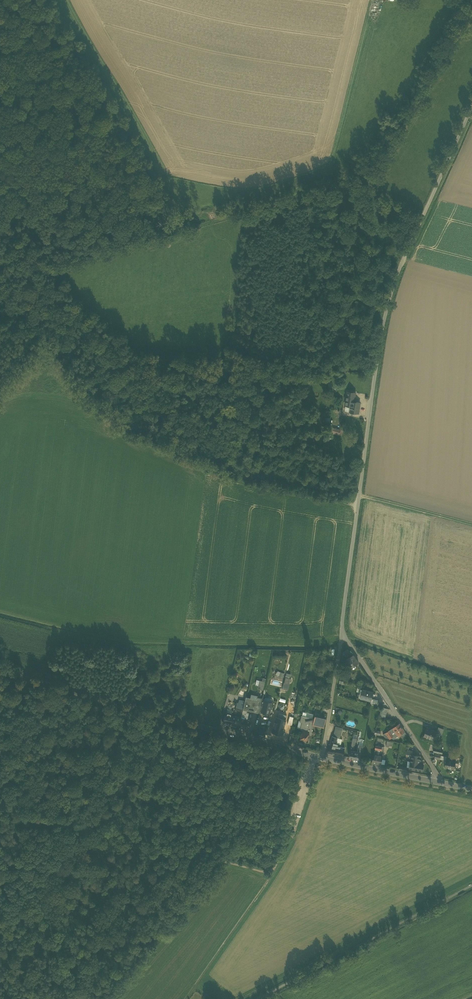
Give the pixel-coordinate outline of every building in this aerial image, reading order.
[(352,401),(354,402),(356,392),(348,391),(346,400),(352,401)] [(350,412),(359,413),(360,403),(354,402),(352,401),(346,400),(346,405),(351,406),(350,412)] [(341,429),(330,425),(328,432),(339,435),(341,429)] [(342,664),(346,665),(349,663),(346,659),(353,655),(348,648),(343,651),(342,664)] [(349,663),(352,667),(359,662),(353,654),(353,655),(346,659),(349,663)] [(363,689),(362,692),(361,697),(372,700),(374,691),(363,689)] [(244,705),(243,708),(247,709),(254,711),(257,700),(256,700),(251,699),(246,697),(245,700),(244,705)] [(271,707),(272,702),(264,700),(261,711),(261,712),(269,713),(270,710),(272,709),(271,707)] [(235,711),(242,712),(243,708),(244,705),(237,704),(235,703),(235,707),(236,707),(235,711)] [(223,723),(229,724),(231,715),(232,714),(226,712),(223,723)] [(238,727),(239,727),(241,718),(231,715),(229,724),(238,727)] [(309,731),(308,734),(311,735),(312,731),(311,731),(313,725),(314,718),(312,718),(301,715),(300,721),(303,721),(301,729),(300,732),(301,732),(302,729),(309,731)] [(313,725),(323,727),(325,718),(315,716),(314,718),(313,725)] [(285,719),(278,717),(276,717),(272,732),(281,734),(285,719)] [(250,720),(245,719),(241,718),(239,727),(248,729),(250,720)] [(399,723),(393,727),(395,730),(398,736),(400,734),(405,731),(399,723)] [(258,733),(265,734),(265,733),(267,727),(260,725),(258,733)] [(333,736),(340,738),(343,728),(336,726),(333,736)] [(424,735),(434,739),(437,731),(427,727),(424,735)] [(308,734),(309,731),(302,729),(301,732),(300,736),(300,740),(307,741),(307,740),(308,734)] [(394,736),(392,733),(390,730),(386,732),(390,739),(393,737),(394,736)] [(296,741),(298,735),(291,733),(289,740),(296,741)] [(338,746),(339,744),(336,743),(338,737),(340,738),(333,736),(332,736),(330,744),(328,744),(328,746),(329,747),(329,748),(328,752),(336,754),(338,746)] [(345,748),(338,746),(336,754),(343,755),(345,748)] [(373,762),(381,764),(381,763),(382,759),(383,755),(379,755),(377,754),(374,754),(373,762)] [(410,768),(423,770),(424,764),(419,763),(420,755),(415,754),(411,754),(410,754),(410,758),(411,758),(411,761),(410,767),(410,768)] [(445,766),(455,768),(456,761),(446,759),(445,766)]
